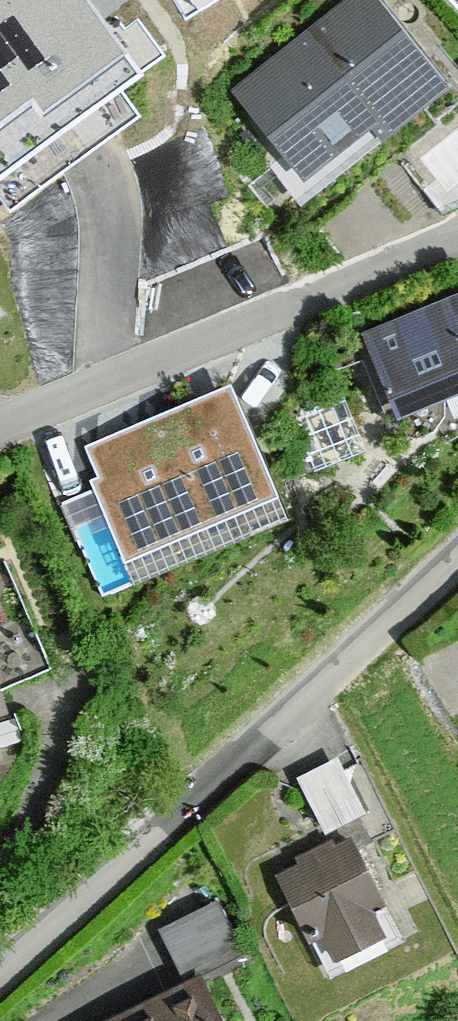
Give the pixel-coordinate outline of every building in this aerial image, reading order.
[(136,62),(87,0),(0,0),(0,170),(136,62)] [(203,90),(278,187),(354,130),(364,144),(441,86),(375,0),(321,0),(203,90)] [(337,326),(374,413),(457,378),(457,276),(337,326)] [(272,510),(228,400),(92,454),(103,483),(95,486),(128,568),(272,510)] [(8,713),(0,687),(0,716),(8,713)] [(299,775),(325,827),(367,806),(341,754),(299,775)] [(350,836),(268,875),(296,933),(310,926),(328,964),(382,938),(366,904),(380,898),(350,836)] [(164,929),(191,984),(114,1020),(222,1020),(201,977),(243,956),(217,903),(164,929)]
